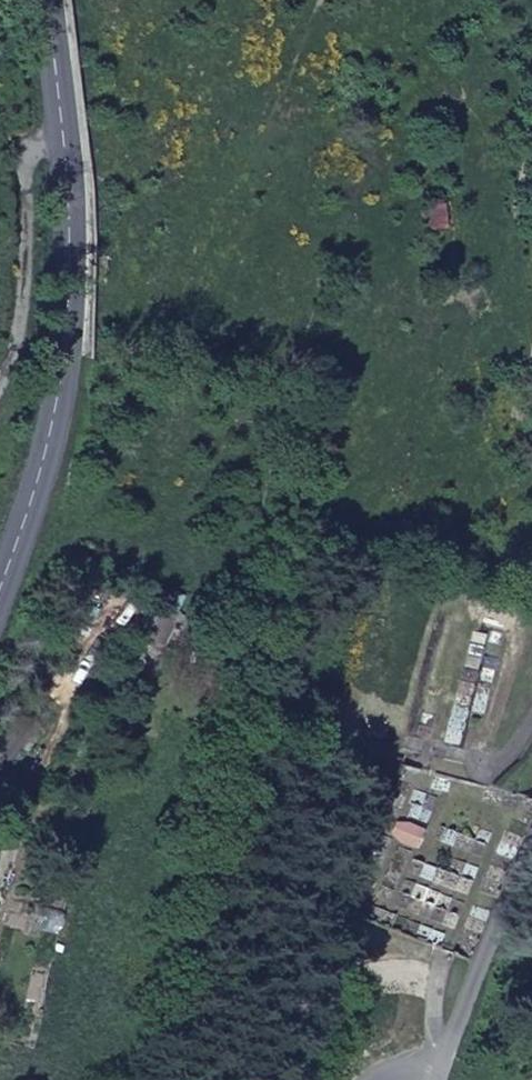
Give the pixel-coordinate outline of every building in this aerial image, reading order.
[(185,632),(169,627),(154,682),(172,687),(185,632)]
